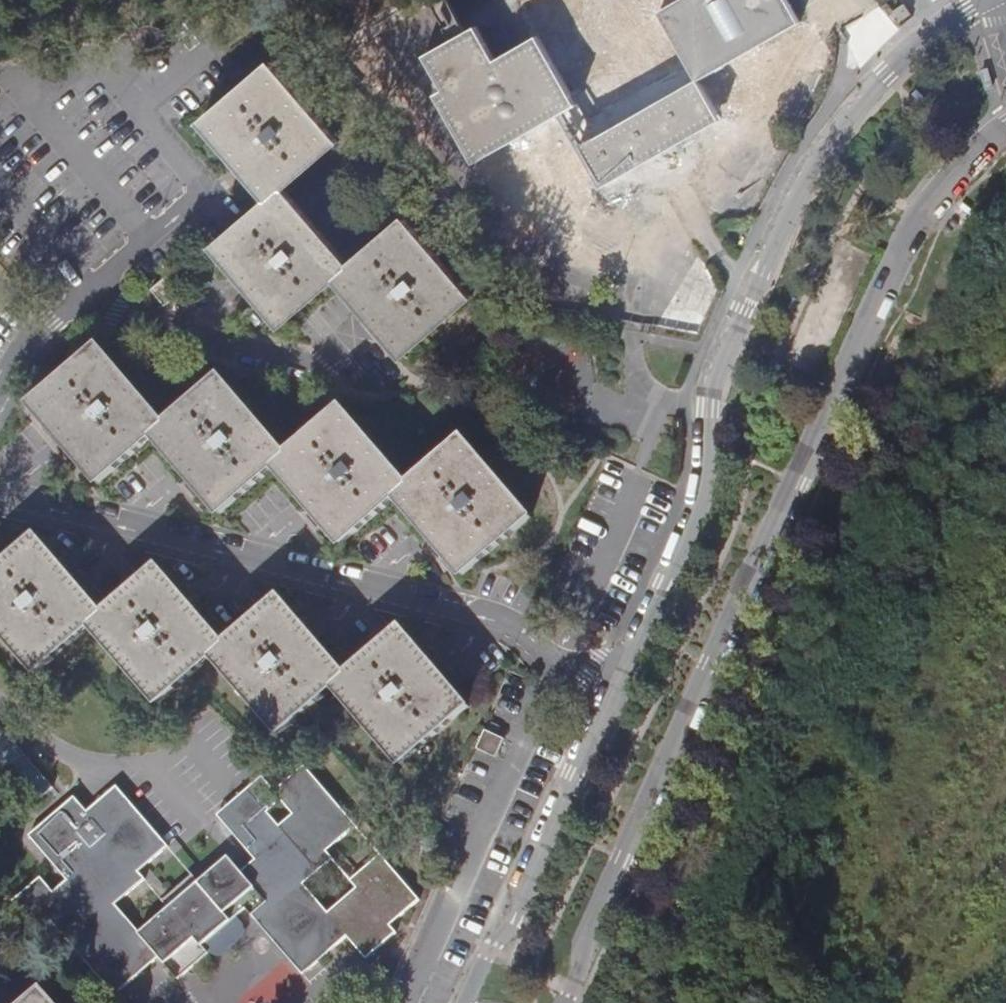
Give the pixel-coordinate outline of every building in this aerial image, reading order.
[(428,55),(447,90),(438,94),(477,164),(562,115),(602,188),(723,120),(719,114),(745,100),(727,67),(804,22),(792,0),(680,0),(661,11),(655,0),(642,0),(585,32),(567,0),(546,0),(526,12),(540,37),(498,60),(479,26),(428,55)] [(408,220),(354,266),(285,189),(340,141),(275,65),(207,123),(240,162),(273,200),(219,248),(237,268),(286,325),(340,278),(375,319),(406,355),(474,298),(408,220)] [(989,66),(980,69),(986,89),(995,87),(989,66)] [(172,275),(155,289),(169,305),(186,292),(172,275)] [(412,485),(346,408),(291,455),(226,379),(171,426),(104,349),(36,407),(69,445),(102,483),(157,437),(193,479),(222,513),(276,467),(310,506),(343,545),(398,498),(436,542),(466,577),(535,518),(467,438),(412,485)] [(471,706),(436,666),(405,629),(350,676),(316,636),(283,598),(228,645),(194,605),(162,568),(106,615),(71,574),(39,537),(0,570),(0,627),(39,672),(94,625),(160,703),(214,657),(281,736),(337,688),(402,764),(471,706)] [(488,728),(479,747),(499,756),(508,737),(488,728)] [(42,877),(14,902),(41,933),(54,923),(118,995),(162,957),(180,980),(211,953),(205,945),(248,908),(304,975),(349,938),(368,959),(400,932),(393,924),(422,900),(383,855),(353,880),(359,888),(330,912),(306,883),(336,859),(329,851),(359,826),(308,765),(284,785),(277,791),(265,777),(221,815),(257,859),(244,871),(232,857),(202,882),(195,874),(166,900),(172,907),(143,933),(118,904),(148,878),(141,871),(171,845),(119,785),(89,811),(77,796),(32,836),(67,879),(54,891),(42,877)] [(45,991),(31,1002),(56,1002),(45,991)]
